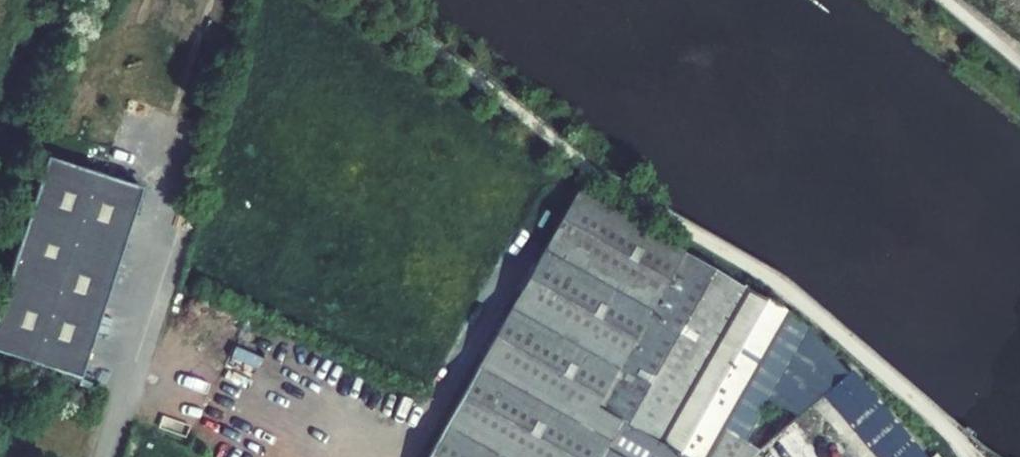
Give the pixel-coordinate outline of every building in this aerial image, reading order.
[(0,265),(0,336),(74,361),(136,172),(41,141),(0,265)] [(577,191),(457,406),(428,456),(755,456),(760,452),(717,427),(790,312),(577,191)] [(760,452),(824,394),(848,372),(790,312),(717,427),(760,452)] [(824,394),(877,456),(924,456),(851,370),(848,372),(824,394)]
